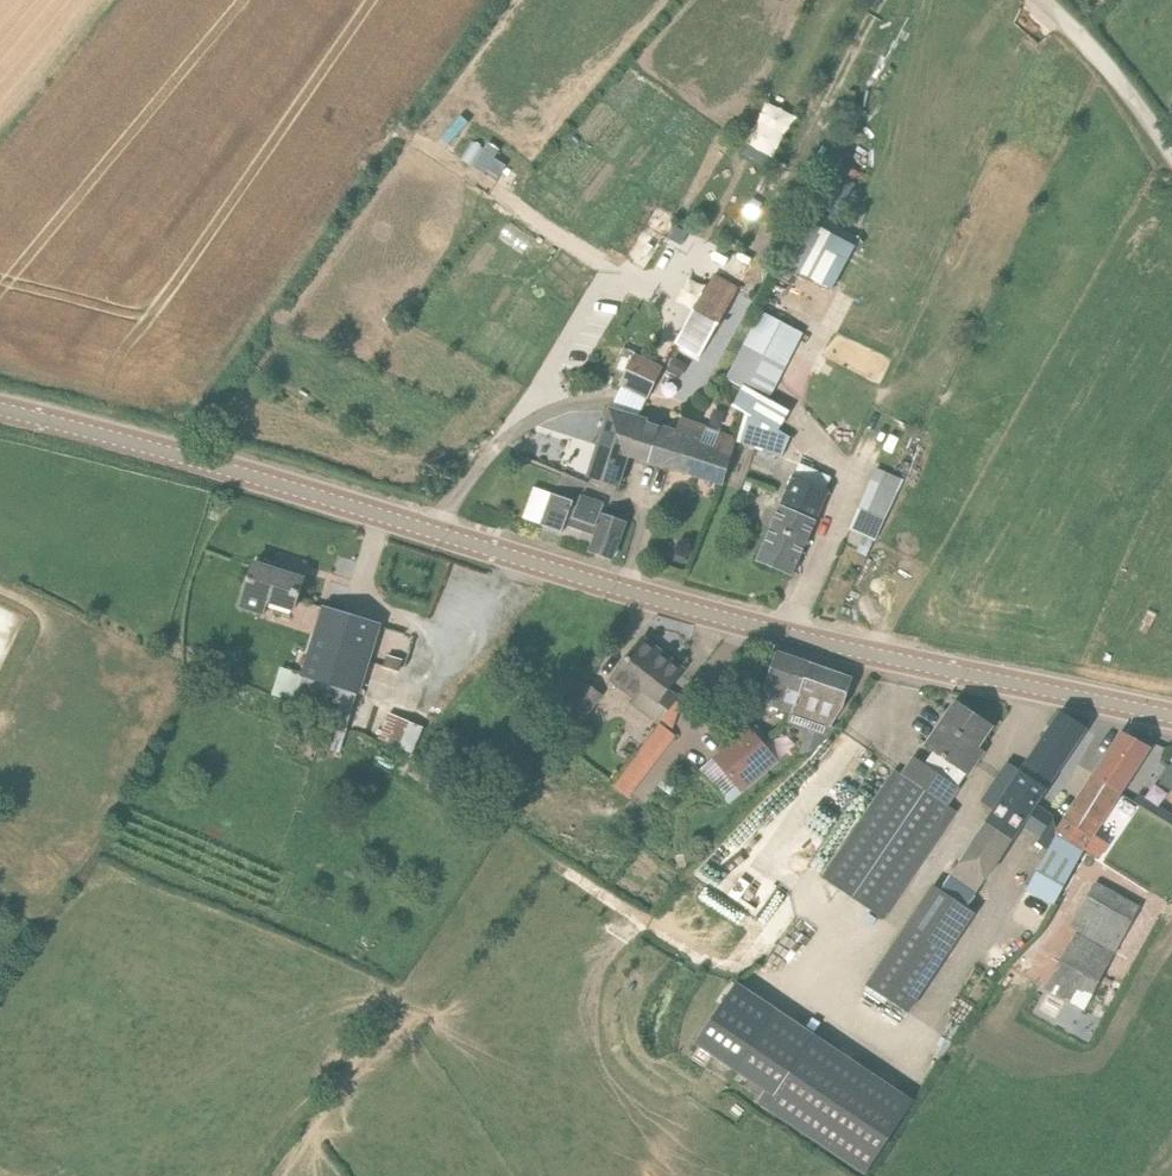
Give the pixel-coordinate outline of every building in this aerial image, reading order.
[(770,146),(783,117),(769,111),(756,140),(770,146)] [(763,204),(754,200),(747,212),(756,217),(763,204)] [(790,260),(842,281),(861,235),(809,214),(790,260)] [(688,233),(677,227),(670,239),(681,246),(688,233)] [(674,346),(699,361),(743,279),(720,266),(674,346)] [(789,436),(772,425),(783,407),(769,399),(802,332),(762,310),(726,380),(742,389),(732,406),(758,421),(743,416),(736,437),(760,444),(759,449),(781,458),(789,436)] [(619,386),(648,399),(662,366),(633,353),(619,386)] [(667,370),(680,378),(688,366),(675,357),(667,370)] [(640,419),(633,417),(611,410),(588,477),(618,487),(629,453),(640,419)] [(730,460),(736,437),(680,418),(676,430),(640,419),(629,453),(723,483),(730,460)] [(815,520),(831,484),(823,480),(824,476),(800,465),(794,478),(793,478),(781,505),(815,520)] [(876,541),(904,479),(876,467),(849,530),(864,536),(874,540),(876,541)] [(743,489),(749,492),(753,483),(747,480),(743,489)] [(572,507),(574,501),(553,494),(542,525),(562,533),(566,522),(593,532),(592,535),(598,537),(592,552),(611,559),(624,523),(600,515),(604,504),(581,496),(576,508),(572,507)] [(792,576),(815,520),(781,505),(757,561),(792,576)] [(856,552),(866,557),(874,540),(864,536),(856,552)] [(674,561),(685,564),(688,551),(677,548),(674,561)] [(294,611),(297,601),(304,579),(254,563),(247,586),(238,608),(264,616),(268,604),(294,611)] [(357,694),(372,647),(379,624),(325,607),(304,674),(293,671),(284,699),(349,721),(357,694)] [(635,700),(641,692),(668,713),(680,697),(669,688),(683,669),(644,639),(611,681),(635,700)] [(383,667),(399,672),(403,659),(387,654),(383,667)] [(800,692),(809,665),(776,654),(760,702),(790,712),(799,691),(800,692)] [(844,702),(852,679),(809,665),(800,692),(799,691),(790,712),(830,726),(843,707),(844,702)] [(582,679),(559,710),(563,713),(575,722),(580,726),(604,695),(582,679)] [(660,723),(671,732),(679,707),(682,698),(680,697),(668,713),(660,723)] [(978,763),(969,757),(992,724),(958,701),(927,747),(934,752),(966,775),(968,776),(978,763)] [(721,720),(709,704),(697,714),(709,729),(721,720)] [(986,822),(1012,839),(1022,825),(1041,836),(1037,843),(1048,850),(1058,831),(1054,817),(1055,815),(1037,803),(1038,801),(1036,799),(1086,726),(1064,710),(1050,730),(1017,777),(1003,768),(981,802),(994,811),(986,822)] [(378,739),(412,753),(424,727),(389,712),(378,739)] [(548,732),(560,741),(575,722),(563,713),(548,732)] [(748,726),(731,742),(733,744),(757,772),(775,757),(750,729),(748,726)] [(1121,794),(1139,767),(1149,746),(1124,735),(1095,777),(1121,794)] [(731,742),(712,757),(713,759),(700,770),(729,804),(741,794),(737,789),(757,772),(733,744),(731,742)] [(966,775),(934,752),(926,764),(958,786),(966,775)] [(885,919),(958,812),(948,804),(959,786),(958,786),(926,764),(913,755),(901,773),(895,769),(821,875),(885,919)] [(1171,789),(1171,761),(1160,782),(1171,789)] [(1104,847),(1092,838),(1121,794),(1095,777),(1067,818),(1058,831),(1084,849),(1097,857),(1104,847)] [(1012,839),(986,822),(960,862),(961,863),(951,876),(977,893),(1012,839)] [(1054,905),(1084,849),(1058,831),(1048,850),(1027,890),(1054,905)] [(977,893),(951,876),(943,889),(968,906),(977,893)] [(1141,905),(1095,880),(1069,927),(1077,931),(1045,988),(1084,1012),(1115,953),(1141,905)] [(910,1013),(976,912),(968,906),(943,889),(933,883),(866,984),(910,1013)] [(869,1166),(917,1095),(778,1003),(739,1062),(778,1088),(770,1100),(869,1166)]
